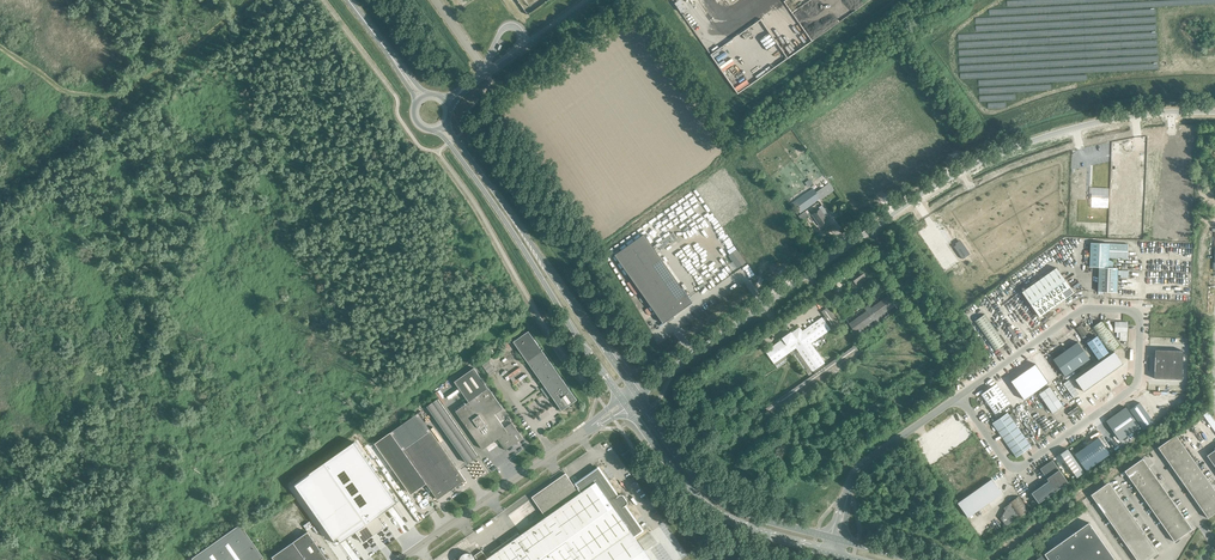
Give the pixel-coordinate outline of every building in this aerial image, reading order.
[(676,2),(674,3),(681,12),(687,8),(681,0),(679,0),(678,0),(675,0),(676,2)] [(794,205),(798,211),(813,200),(815,202),(818,200),(811,190),(808,193),(809,194),(794,205)] [(826,211),(822,205),(819,208),(820,209),(812,215),(820,227),(828,221),(823,213),(826,211)] [(644,234),(615,255),(663,323),(692,303),(644,234)] [(959,243),(954,247),(962,259),(967,256),(959,243)] [(1114,268),(1114,260),(1110,260),(1110,258),(1129,259),(1130,244),(1092,243),(1091,266),(1101,267),(1100,291),(1118,292),(1119,268),(1114,268)] [(858,271),(851,277),(856,284),(866,277),(861,270),(865,267),(863,263),(856,268),(858,271)] [(1039,316),(1073,292),(1056,268),(1022,292),(1039,316)] [(864,308),(866,311),(868,313),(850,325),(854,331),(872,319),(875,324),(880,321),(876,316),(894,303),(889,297),(872,310),(868,305),(864,308)] [(812,333),(807,337),(811,343),(831,330),(830,328),(832,327),(834,330),(838,327),(825,309),(821,312),(825,317),(823,318),(822,317),(808,327),(812,333)] [(985,314),(975,320),(996,350),(1006,343),(985,314)] [(1088,342),(1099,358),(1119,344),(1103,320),(1093,327),(1098,335),(1088,342)] [(1129,321),(1116,321),(1115,331),(1121,331),(1120,339),(1128,340),(1129,321)] [(1082,324),(1077,328),(1083,337),(1088,334),(1082,324)] [(783,339),(778,342),(765,351),(777,368),(786,362),(783,357),(796,348),(798,352),(794,355),(805,371),(809,367),(812,372),(813,371),(815,373),(766,408),(768,412),(858,349),(855,345),(825,366),(824,364),(825,363),(811,343),(807,337),(800,327),(791,333),(792,334),(784,340),(783,339)] [(513,342),(532,368),(547,357),(528,331),(513,342)] [(1089,359),(1078,342),(1065,351),(1077,367),(1089,359)] [(1165,350),(1155,350),(1155,364),(1164,364),(1165,350)] [(1053,359),(1065,376),(1077,367),(1065,351),(1053,359)] [(1114,351),(1109,354),(1117,367),(1122,363),(1114,351)] [(1109,354),(1104,358),(1113,370),(1117,367),(1109,354)] [(577,400),(547,357),(532,368),(562,411),(577,400)] [(1104,358),(1099,361),(1108,374),(1113,370),(1104,358)] [(1099,361),(1094,365),(1103,377),(1108,374),(1099,361)] [(1049,382),(1035,364),(1023,372),(1036,391),(1049,382)] [(1154,378),(1164,379),(1164,364),(1155,364),(1154,378)] [(1094,365),(1089,368),(1098,380),(1103,377),(1094,365)] [(474,368),(454,382),(469,402),(456,411),(482,449),(497,439),(501,444),(502,443),(502,444),(502,445),(505,450),(515,443),(515,442),(517,441),(517,442),(523,438),(512,423),(505,428),(495,414),(503,409),(488,388),(474,368)] [(1089,368),(1084,372),(1093,384),(1098,380),(1089,368)] [(1023,372),(1011,381),(1024,400),(1036,391),(1023,372)] [(1084,372),(1079,375),(1088,387),(1093,384),(1084,372)] [(1079,375),(1075,379),(1083,391),(1088,387),(1079,375)] [(993,386),(981,394),(995,414),(1007,405),(993,386)] [(1051,386),(1040,394),(1053,414),(1064,406),(1051,386)] [(1139,402),(1130,409),(1143,429),(1153,422),(1139,402)] [(1077,406),(1068,413),(1071,416),(1074,414),(1075,415),(1080,412),(1079,410),(1079,409),(1077,406)] [(1124,408),(1104,422),(1118,442),(1138,428),(1124,408)] [(1208,411),(1203,415),(1214,432),(1214,421),(1208,411)] [(418,413),(375,444),(408,491),(424,480),(438,500),(465,480),(418,413)] [(1008,413),(993,424),(1017,456),(1032,446),(1015,422),(1009,414),(1008,413)] [(1015,422),(1017,420),(1012,413),(1009,414),(1015,422)] [(1158,447),(1164,456),(1182,444),(1176,435),(1158,447)] [(1098,437),(1074,454),(1086,471),(1110,454),(1098,437)] [(354,442),(324,463),(374,535),(385,527),(378,516),(397,503),(354,442)] [(1188,452),(1182,444),(1164,456),(1170,465),(1188,452)] [(1067,449),(1060,454),(1077,477),(1084,472),(1067,449)] [(1207,455),(1214,467),(1214,449),(1207,455)] [(1195,461),(1188,452),(1170,465),(1177,474),(1195,461)] [(1142,458),(1133,465),(1140,474),(1149,467),(1142,458)] [(1068,482),(1052,460),(1039,469),(1048,481),(1031,493),(1038,503),(1068,482)] [(1201,470),(1195,461),(1177,474),(1183,483),(1201,470)] [(297,482),(293,486),(332,541),(336,538),(340,543),(356,532),(363,543),(374,535),(324,463),(297,482)] [(1140,474),(1133,465),(1124,471),(1131,480),(1140,474)] [(1155,476),(1149,467),(1140,474),(1146,482),(1155,476)] [(634,537),(643,531),(625,506),(627,504),(628,502),(623,495),(620,494),(618,496),(598,468),(576,484),(579,487),(577,488),(581,493),(580,493),(565,473),(532,497),(546,517),(485,559),(650,559),(634,537)] [(1207,479),(1201,470),(1183,483),(1189,491),(1207,479)] [(1146,482),(1140,474),(1131,480),(1137,489),(1146,482)] [(1161,485),(1155,476),(1146,482),(1152,491),(1161,485)] [(992,479),(957,503),(968,517),(1002,493),(992,479)] [(1213,488),(1207,479),(1189,491),(1195,500),(1213,488)] [(1109,482),(1100,488),(1106,497),(1115,491),(1109,482)] [(1152,491),(1146,482),(1137,489),(1143,498),(1152,491)] [(1167,494),(1161,485),(1152,491),(1158,500),(1167,494)] [(1106,497),(1100,488),(1091,495),(1097,504),(1106,497)] [(1213,488),(1195,500),(1202,509),(1214,500),(1214,490),(1213,488)] [(1121,500),(1115,491),(1106,497),(1112,506),(1121,500)] [(1158,500),(1152,491),(1143,498),(1149,506),(1158,500)] [(1173,502),(1167,494),(1158,500),(1164,509),(1173,502)] [(1010,504),(1004,508),(1014,522),(1030,510),(1019,495),(1009,503),(1010,504)] [(1112,506),(1106,497),(1097,504),(1103,512),(1112,506)] [(1127,509),(1121,500),(1112,506),(1118,515),(1127,509)] [(1164,509),(1158,500),(1149,506),(1155,515),(1164,509)] [(1202,509),(1208,518),(1214,513),(1214,500),(1202,509)] [(1072,507),(1109,559),(1123,559),(1082,501),(1072,507)] [(1180,511),(1173,502),(1164,509),(1171,518),(1180,511)] [(1118,515),(1112,506),(1103,512),(1109,521),(1118,515)] [(1134,517),(1127,509),(1118,515),(1125,524),(1134,517)] [(1171,518),(1164,509),(1155,515),(1162,524),(1171,518)] [(1186,520),(1180,511),(1171,518),(1177,526),(1186,520)] [(1125,524),(1118,515),(1109,521),(1116,530),(1125,524)] [(1140,526),(1134,517),(1125,524),(1131,533),(1140,526)] [(1177,526),(1171,518),(1162,524),(1168,533),(1177,526)] [(1043,528),(1065,559),(1085,559),(1056,519),(1043,528)] [(1192,529),(1186,520),(1177,526),(1183,535),(1192,529)] [(263,557),(258,551),(239,524),(191,558),(192,559),(259,559),(263,557)] [(1131,533),(1125,524),(1116,530),(1122,539),(1131,533)] [(1146,535),(1140,526),(1131,533),(1137,541),(1146,535)] [(1183,535),(1177,526),(1168,533),(1174,542),(1183,535)] [(328,556),(325,558),(307,532),(271,557),(273,559),(331,559),(328,556)] [(1137,541),(1131,533),(1122,539),(1128,548),(1137,541)] [(1152,544),(1146,535),(1137,541),(1143,550),(1152,544)] [(1022,543),(1034,559),(1049,559),(1032,536),(1022,543)] [(1143,550),(1137,541),(1128,548),(1134,556),(1143,550)] [(1159,553),(1152,544),(1143,550),(1150,559),(1159,553)] [(1143,550),(1134,556),(1137,559),(1148,559),(1150,559),(1143,550)]
